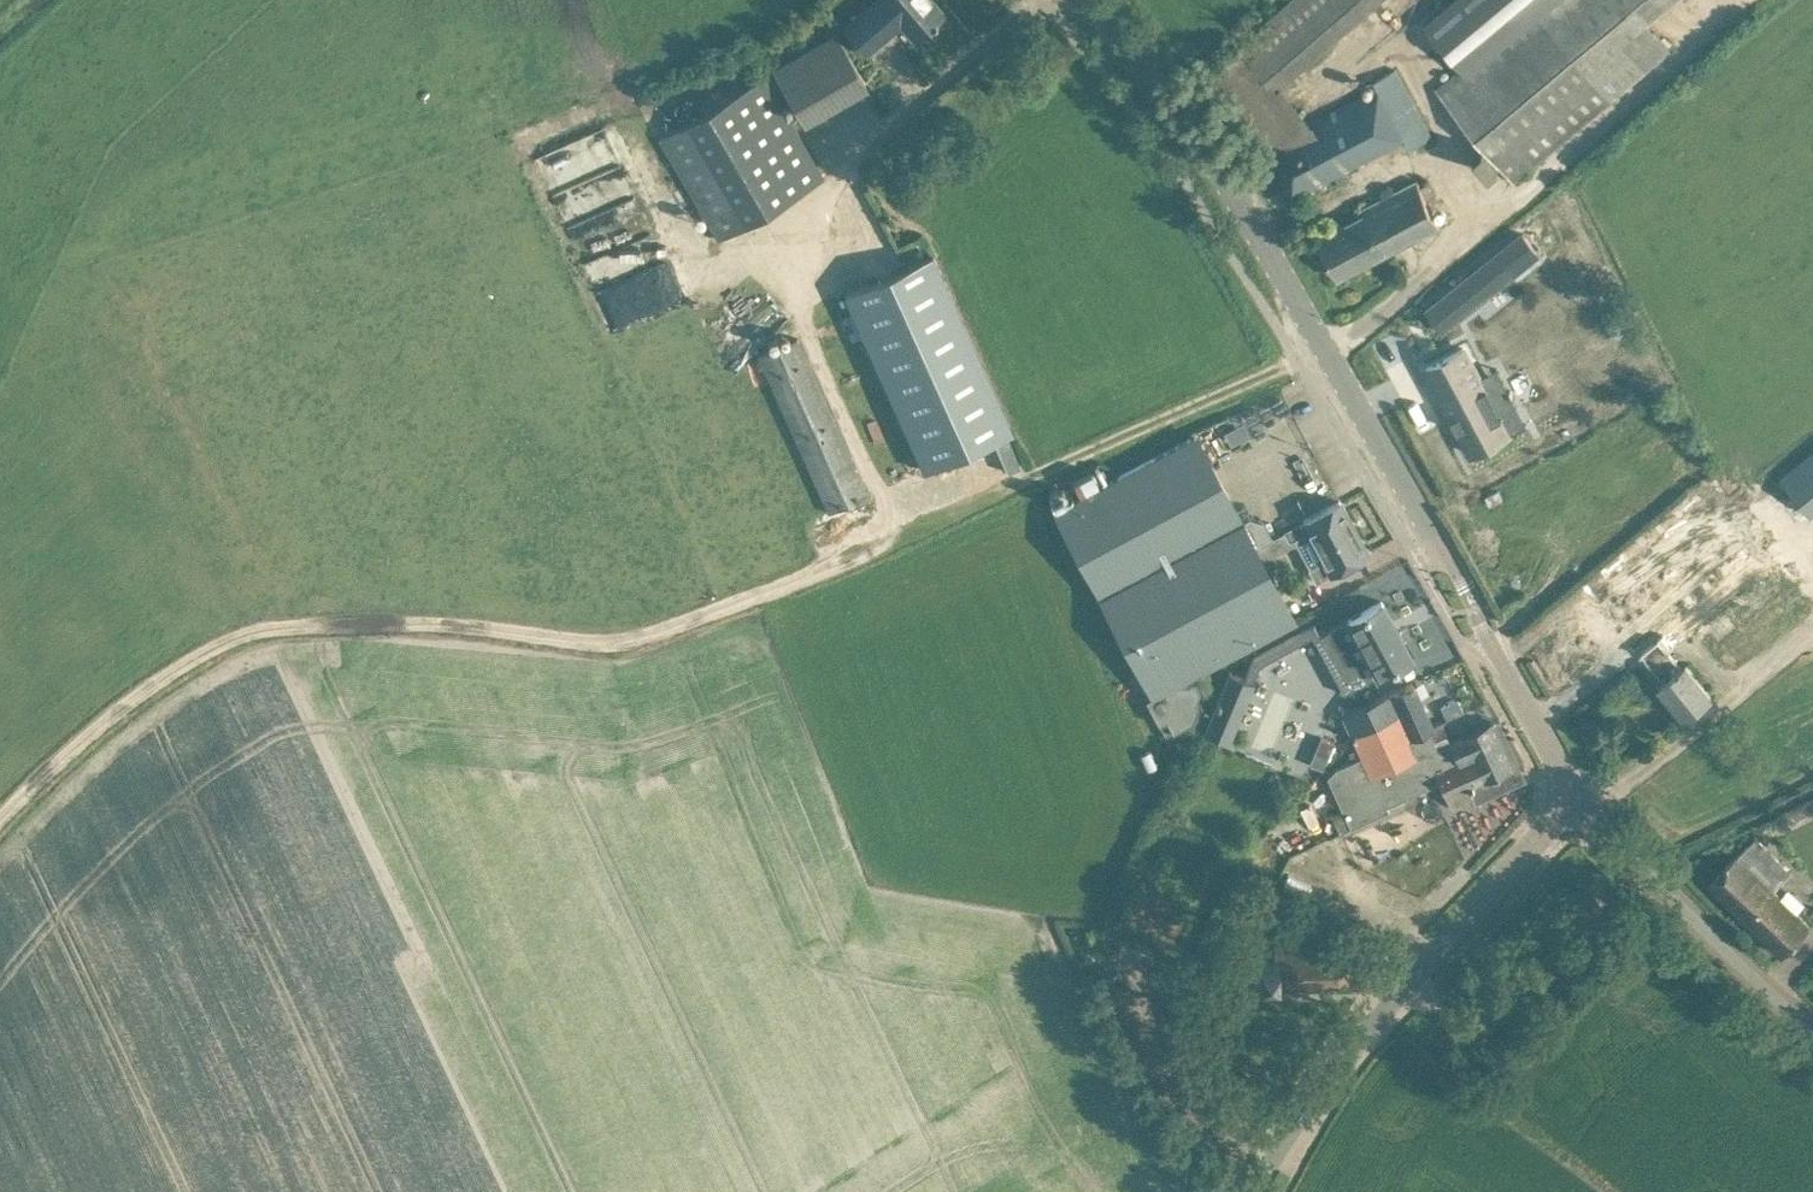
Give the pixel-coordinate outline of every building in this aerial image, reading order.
[(914,37),(943,11),(934,0),(874,0),(844,26),(866,52),(901,21),(914,37)] [(1245,39),(1284,84),(1382,0),(1290,0),(1245,39)] [(1425,23),(1462,67),(1436,88),(1484,146),(1474,155),(1490,173),(1499,165),(1514,183),(1673,50),(1648,21),(1672,0),(1450,0),(1425,23)] [(772,68),(805,124),(871,89),(837,28),(772,68)] [(1313,122),(1269,144),(1294,195),(1312,186),(1317,196),(1348,180),(1346,176),(1362,168),(1359,163),(1389,148),(1382,134),(1397,126),(1403,139),(1405,138),(1410,148),(1432,135),(1397,69),(1374,82),(1378,89),(1313,122)] [(764,74),(657,136),(716,239),(824,176),(764,74)] [(1318,236),(1338,276),(1440,223),(1416,177),(1363,205),(1366,211),(1318,236)] [(593,192),(598,220),(619,217),(614,188),(593,192)] [(589,244),(616,303),(672,276),(658,245),(670,239),(657,212),(589,244)] [(1522,231),(1427,308),(1443,329),(1444,330),(1539,253),(1538,251),(1538,252),(1522,231)] [(1012,429),(932,252),(844,291),(924,469),(1012,429)] [(868,494),(858,472),(799,336),(761,352),(819,489),(829,511),(868,494)] [(1428,366),(1473,451),(1509,432),(1464,347),(1428,366)] [(1235,423),(1254,413),(1247,398),(1227,408),(1235,423)] [(1165,734),(1192,719),(1204,691),(1193,671),(1293,618),(1254,547),(1273,537),(1263,519),(1249,515),(1240,520),(1194,434),(1053,510),(1139,674),(1134,678),(1165,734)] [(1812,511),(1812,451),(1781,477),(1811,513),(1812,511)] [(1367,552),(1339,499),(1283,529),(1291,544),(1294,542),(1315,580),(1367,552)] [(1661,684),(1686,715),(1713,693),(1687,661),(1681,665),(1671,651),(1775,565),(1743,525),(1663,590),(1639,559),(1594,596),(1640,653),(1642,652),(1665,680),(1661,684)] [(1254,658),(1246,678),(1252,681),(1260,663),(1312,635),(1343,692),(1411,655),(1381,599),(1322,632),(1317,623),(1254,658)] [(1252,681),(1246,678),(1227,671),(1203,730),(1228,741),(1252,681)] [(1415,684),(1341,716),(1347,730),(1350,736),(1353,733),(1397,712),(1408,736),(1433,724),(1415,684)] [(1330,769),(1327,774),(1342,808),(1330,813),(1337,831),(1388,808),(1386,804),(1402,797),(1404,801),(1414,797),(1412,793),(1439,780),(1450,805),(1473,795),(1469,787),(1473,785),(1472,784),(1511,766),(1488,716),(1445,736),(1439,723),(1434,725),(1433,724),(1408,736),(1397,712),(1353,733),(1350,736),(1360,755),(1330,769)] [(1156,723),(1145,727),(1152,748),(1164,744),(1156,723)] [(1715,883),(1783,953),(1809,928),(1771,890),(1792,869),(1762,838),(1715,883)] [(1318,951),(1318,949),(1275,950),(1275,956),(1260,956),(1261,973),(1257,977),(1260,980),(1263,976),(1275,976),(1275,985),(1319,984),(1321,983),(1320,983),(1320,981),(1335,981),(1335,982),(1337,982),(1337,980),(1348,974),(1350,975),(1351,973),(1349,972),(1349,960),(1351,959),(1350,957),(1348,958),(1337,952),(1337,950),(1334,950),(1334,952),(1319,952),(1319,951),(1318,951)] [(1097,970),(1103,982),(1120,973),(1114,961),(1097,970)]
